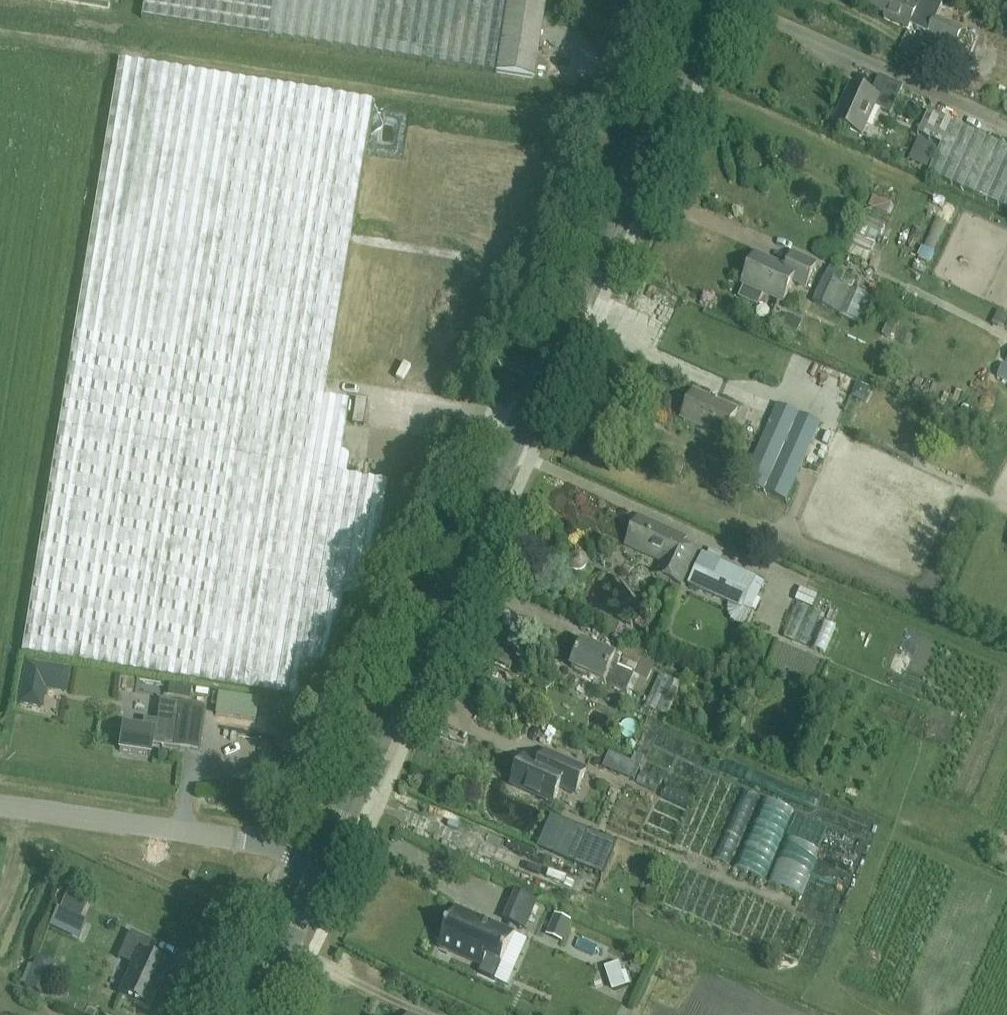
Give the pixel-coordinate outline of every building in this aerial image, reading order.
[(107,8),(109,0),(59,0),(107,8)] [(142,17),(496,73),(508,0),(145,0),(142,17)] [(496,73),(533,79),(545,0),(508,0),(496,73)] [(870,6),(886,13),(884,18),(909,29),(911,25),(944,41),(942,46),(953,51),(954,48),(962,32),(963,29),(937,17),(943,4),(933,0),(920,0),(919,3),(912,0),(872,0),(870,6)] [(314,469),(325,396),(327,377),(373,101),(258,82),(119,60),(101,175),(75,331),(59,427),(224,454),(314,469)] [(892,114),(904,87),(880,76),(872,95),(851,86),(835,123),(863,136),(875,107),(892,114)] [(929,112),(918,134),(942,145),(929,174),(1006,209),(1006,147),(929,112)] [(864,225),(887,233),(892,221),(869,213),(864,225)] [(794,254),(787,269),(756,255),(743,284),(746,285),(741,297),(758,305),(763,292),(785,302),(794,281),(807,286),(817,264),(794,254)] [(825,277),(814,303),(842,315),(853,289),(825,277)] [(1000,312),(997,318),(1006,323),(1006,322),(1006,316),(1000,312)] [(890,319),(884,334),(892,337),(898,323),(890,319)] [(1004,365),(999,377),(1006,381),(1006,366),(1004,365)] [(739,410),(699,391),(696,396),(694,395),(686,411),(689,413),(686,420),(726,438),(739,410)] [(325,396),(314,469),(347,474),(351,450),(342,448),(349,400),(325,396)] [(779,408),(745,485),(787,504),(798,479),(777,469),(800,417),(779,408)] [(801,420),(783,466),(802,474),(820,427),(801,420)] [(369,602),(371,591),(388,484),(60,428),(46,513),(23,647),(58,653),(191,675),(191,676),(199,677),(199,676),(302,693),(307,665),(332,669),(344,598),(369,602)] [(687,538),(643,518),(641,523),(638,521),(629,540),(638,544),(636,549),(663,561),(657,574),(682,585),(697,554),(683,547),(687,538)] [(743,611),(758,578),(704,552),(689,584),(743,611)] [(571,560),(571,561),(571,563),(571,564),(572,566),(573,567),(574,568),(575,569),(576,569),(578,570),(579,570),(581,570),(582,569),(583,569),(585,568),(586,567),(587,566),(587,564),(588,563),(588,561),(588,560),(587,558),(587,557),(586,556),(585,555),(583,554),(582,553),(581,553),(579,553),(578,553),(576,553),(575,554),(574,555),(573,556),(572,557),(571,558),(571,560)] [(820,605),(826,592),(807,583),(801,596),(820,605)] [(807,647),(822,614),(799,604),(784,637),(807,647)] [(834,650),(842,621),(829,617),(821,646),(834,650)] [(628,692),(636,673),(615,664),(618,658),(584,643),(573,668),(607,683),(628,692)] [(42,707),(45,688),(49,668),(28,664),(21,704),(41,708),(42,709),(43,707),(42,707)] [(630,689),(639,693),(647,674),(638,670),(630,689)] [(668,717),(683,684),(661,674),(646,707),(668,717)] [(199,750),(205,710),(180,707),(160,703),(157,722),(144,720),(143,730),(125,727),(121,751),(150,756),(153,743),(199,750)] [(546,753),(540,766),(525,759),(513,785),(553,804),(561,787),(576,794),(587,771),(565,761),(546,753)] [(611,753),(604,767),(621,775),(628,761),(611,753)] [(636,755),(632,764),(641,768),(645,759),(636,755)] [(676,777),(670,787),(692,800),(698,789),(676,777)] [(712,860),(726,866),(758,796),(744,790),(712,860)] [(765,799),(735,870),(764,883),(795,812),(765,799)] [(553,816),(539,848),(573,863),(587,831),(553,816)] [(68,893),(63,905),(83,914),(89,902),(68,893)] [(445,924),(437,941),(441,943),(440,947),(483,966),(480,974),(495,981),(503,964),(516,934),(457,908),(449,926),(445,924)] [(547,936),(563,943),(572,921),(556,915),(547,936)] [(155,943),(130,932),(118,959),(133,965),(120,994),(148,1007),(168,965),(150,957),(156,943),(155,943)] [(42,996),(54,965),(38,959),(26,989),(42,996)] [(621,966),(606,971),(614,995),(630,990),(621,966)]
